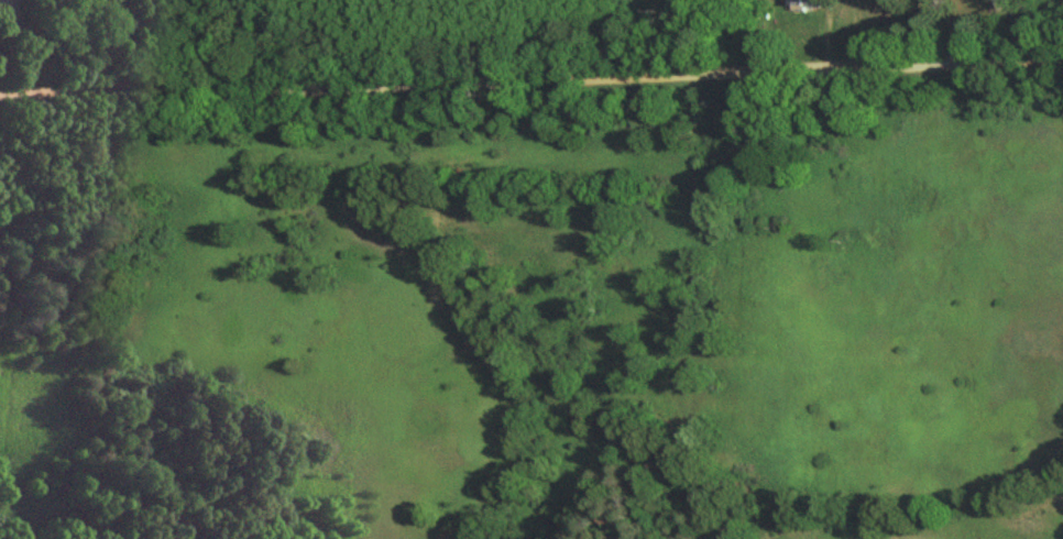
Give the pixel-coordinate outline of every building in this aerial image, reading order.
[(787,10),(817,10),(817,0),(787,0),(787,10)]
